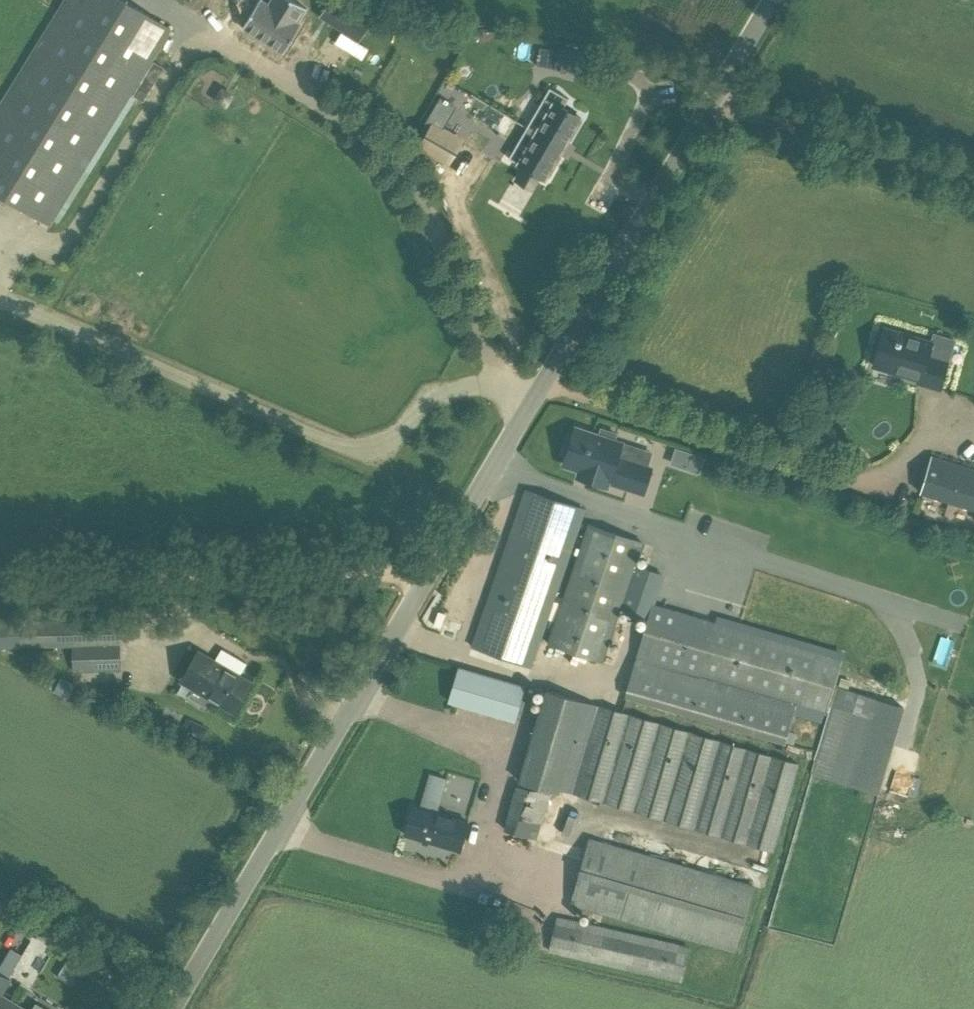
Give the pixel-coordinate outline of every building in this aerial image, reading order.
[(0,106),(0,194),(52,226),(174,29),(127,0),(65,0),(0,106)] [(242,28),(243,28),(282,52),(282,53),(283,53),(301,24),(300,24),(297,22),(306,9),(306,8),(293,0),(272,0),(269,5),(261,0),(260,0),(242,28)] [(332,0),(331,0),(321,16),(359,40),(369,23),(332,0)] [(549,87),(526,127),(563,149),(581,118),(563,107),(568,98),(549,87)] [(226,105),(231,95),(222,90),(216,99),(226,105)] [(450,162),(461,142),(431,124),(419,144),(450,162)] [(545,179),(563,149),(526,127),(508,158),(524,167),(517,179),(531,187),(538,175),(545,179)] [(884,328),(873,365),(919,379),(918,383),(939,389),(948,360),(928,354),(931,342),(884,328)] [(569,458),(566,465),(594,475),(592,479),(609,485),(610,481),(642,493),(651,468),(629,461),(633,449),(621,444),(621,442),(616,440),(617,436),(602,432),(601,436),(579,430),(574,444),(570,443),(565,457),(569,458)] [(705,457),(675,447),(670,464),(699,474),(705,457)] [(920,492),(973,509),(973,469),(931,456),(920,492)] [(705,481),(725,483),(727,463),(708,461),(705,481)] [(748,492),(753,471),(744,468),(738,489),(748,492)] [(761,492),(767,477),(757,473),(751,489),(761,492)] [(525,490),(472,646),(531,666),(584,511),(525,490)] [(587,521),(546,642),(605,662),(622,610),(622,609),(638,564),(645,541),(587,521)] [(653,603),(663,573),(638,564),(622,609),(622,610),(649,619),(653,603)] [(649,619),(627,697),(788,743),(799,703),(827,710),(831,712),(813,772),(886,794),(912,704),(835,681),(841,660),(653,603),(649,619)] [(99,620),(21,622),(22,641),(22,646),(73,645),(120,644),(119,626),(119,619),(99,620)] [(120,670),(120,644),(73,645),(73,671),(120,670)] [(184,678),(182,681),(193,688),(188,696),(205,706),(210,698),(234,712),(250,684),(251,682),(238,674),(244,663),(220,649),(214,660),(200,652),(184,678)] [(460,666),(449,701),(518,721),(529,686),(460,666)] [(960,672),(958,684),(973,687),(973,674),(960,672)] [(61,678),(54,691),(69,698),(75,685),(61,678)] [(547,692),(521,780),(558,791),(558,788),(772,850),(798,764),(547,692)] [(429,773),(426,785),(444,790),(447,779),(429,773)] [(517,786),(504,831),(537,842),(550,795),(517,786)] [(414,804),(406,835),(424,840),(423,844),(429,846),(430,842),(463,851),(472,821),(414,804)] [(590,840),(571,903),(735,952),(754,888),(590,840)] [(557,918),(549,951),(681,981),(688,948),(557,918)] [(0,997),(0,1008),(20,1008),(0,997)]
